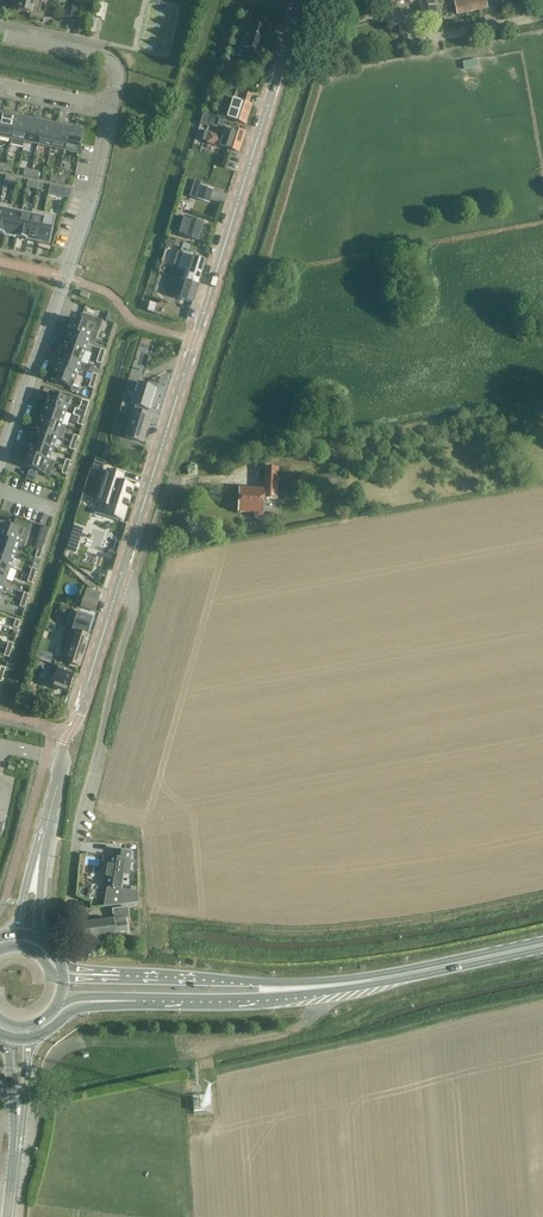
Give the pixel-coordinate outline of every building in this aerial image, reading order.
[(42,0),(17,0),(15,8),(18,8),(17,11),(30,14),(29,18),(43,21),(45,12),(39,11),(42,0)] [(422,19),(437,16),(434,0),(418,0),(422,19)] [(453,2),(456,16),(487,10),(486,0),(464,0),(453,2)] [(76,23),(80,6),(72,4),(69,21),(76,23)] [(98,4),(95,18),(101,19),(104,5),(98,4)] [(98,22),(93,21),(90,34),(95,35),(98,22)] [(245,35),(241,48),(261,54),(268,31),(244,23),(243,25),(239,24),(237,31),(241,32),(241,33),(245,35)] [(476,58),(461,61),(463,71),(478,68),(476,58)] [(241,93),(238,102),(233,100),(227,119),(244,125),(251,106),(248,105),(251,96),(241,93)] [(0,123),(0,137),(10,140),(10,139),(16,113),(9,112),(8,117),(1,116),(0,123)] [(10,139),(10,140),(24,142),(28,121),(21,120),(23,115),(16,113),(10,139)] [(210,117),(208,125),(216,128),(217,126),(219,120),(210,117)] [(28,121),(24,142),(37,145),(42,119),(36,118),(35,123),(28,121)] [(42,119),(37,145),(50,148),(55,127),(48,126),(49,121),(42,119)] [(219,120),(217,126),(224,129),(226,124),(226,122),(219,120)] [(55,127),(50,148),(63,151),(69,125),(62,123),(61,128),(55,127)] [(69,125),(63,151),(77,154),(82,133),(75,131),(76,126),(69,125)] [(219,147),(238,153),(245,133),(231,129),(228,138),(224,136),(224,138),(222,138),(219,147)] [(5,165),(3,172),(11,174),(12,167),(5,165)] [(24,169),(22,176),(30,178),(31,171),(24,169)] [(31,171),(30,178),(37,179),(39,172),(31,171)] [(51,175),(49,182),(56,183),(58,177),(51,175)] [(58,177),(56,183),(64,185),(65,178),(58,177)] [(197,200),(209,204),(213,191),(201,187),(197,200)] [(200,190),(192,188),(188,199),(196,202),(200,190)] [(9,206),(0,204),(0,235),(3,236),(9,206)] [(10,209),(10,207),(9,206),(3,236),(14,238),(20,212),(10,209)] [(32,211),(27,210),(27,213),(20,212),(14,238),(26,241),(32,211)] [(43,214),(32,211),(26,241),(37,243),(43,214)] [(49,246),(55,216),(43,214),(37,243),(49,246)] [(178,236),(184,238),(196,242),(202,224),(185,218),(178,216),(174,227),(180,229),(178,236)] [(182,242),(180,249),(186,251),(189,244),(182,242)] [(185,270),(181,281),(198,287),(206,262),(189,257),(190,255),(182,252),(177,268),(185,270)] [(169,289),(168,295),(179,298),(179,300),(192,304),(198,287),(181,281),(168,277),(165,288),(169,289)] [(87,301),(89,296),(81,293),(79,299),(87,301)] [(149,302),(147,311),(153,313),(156,304),(149,302)] [(94,342),(101,322),(82,315),(79,322),(73,319),(68,333),(89,340),(94,342)] [(85,352),(89,340),(68,333),(64,344),(85,352)] [(80,363),(85,352),(64,344),(60,356),(80,363)] [(76,375),(80,363),(60,356),(56,368),(76,375)] [(72,388),(76,375),(56,368),(51,381),(72,388)] [(124,399),(119,413),(130,416),(123,438),(142,444),(150,417),(147,416),(148,411),(149,411),(156,389),(137,383),(131,402),(124,399)] [(65,414),(70,400),(49,393),(44,406),(65,414)] [(61,425),(65,414),(44,406),(40,418),(61,425)] [(56,437),(61,425),(40,418),(36,430),(56,437)] [(52,449),(56,437),(36,430),(32,442),(52,449)] [(48,461),(52,449),(32,442),(27,454),(48,461)] [(53,463),(48,461),(27,454),(23,467),(49,476),(53,463)] [(97,460),(93,470),(103,473),(106,463),(97,460)] [(262,514),(264,514),(264,513),(264,500),(277,500),(278,469),(264,469),(263,490),(239,489),(238,513),(243,514),(254,514),(254,518),(255,520),(261,520),(262,519),(262,514)] [(107,472),(97,502),(106,506),(104,514),(121,519),(131,488),(120,484),(122,477),(107,472)] [(342,472),(318,476),(315,476),(314,474),(288,478),(291,495),(345,486),(342,472)] [(28,534),(2,525),(0,530),(0,539),(18,545),(23,547),(28,534)] [(75,528),(68,551),(77,554),(85,531),(75,528)] [(18,545),(0,539),(0,552),(14,557),(18,545)] [(14,557),(0,552),(0,565),(9,569),(14,557)] [(9,569),(0,565),(0,579),(5,580),(9,569)] [(80,608),(95,613),(98,602),(83,597),(80,608)] [(63,609),(60,618),(67,621),(70,611),(63,609)] [(68,647),(63,662),(76,666),(79,667),(85,649),(89,637),(87,636),(93,617),(77,612),(71,630),(69,630),(64,646),(68,647)] [(38,651),(36,658),(44,661),(47,653),(38,651)] [(53,683),(51,688),(67,693),(73,675),(70,674),(71,671),(58,667),(57,669),(53,683)] [(16,763),(9,762),(7,769),(14,770),(16,763)] [(107,857),(102,888),(107,888),(104,907),(137,903),(137,893),(121,891),(124,875),(128,875),(130,861),(131,854),(132,853),(114,850),(114,851),(113,858),(107,857)] [(128,933),(126,918),(128,918),(127,908),(111,910),(113,920),(78,925),(80,943),(115,938),(115,935),(128,933)]
